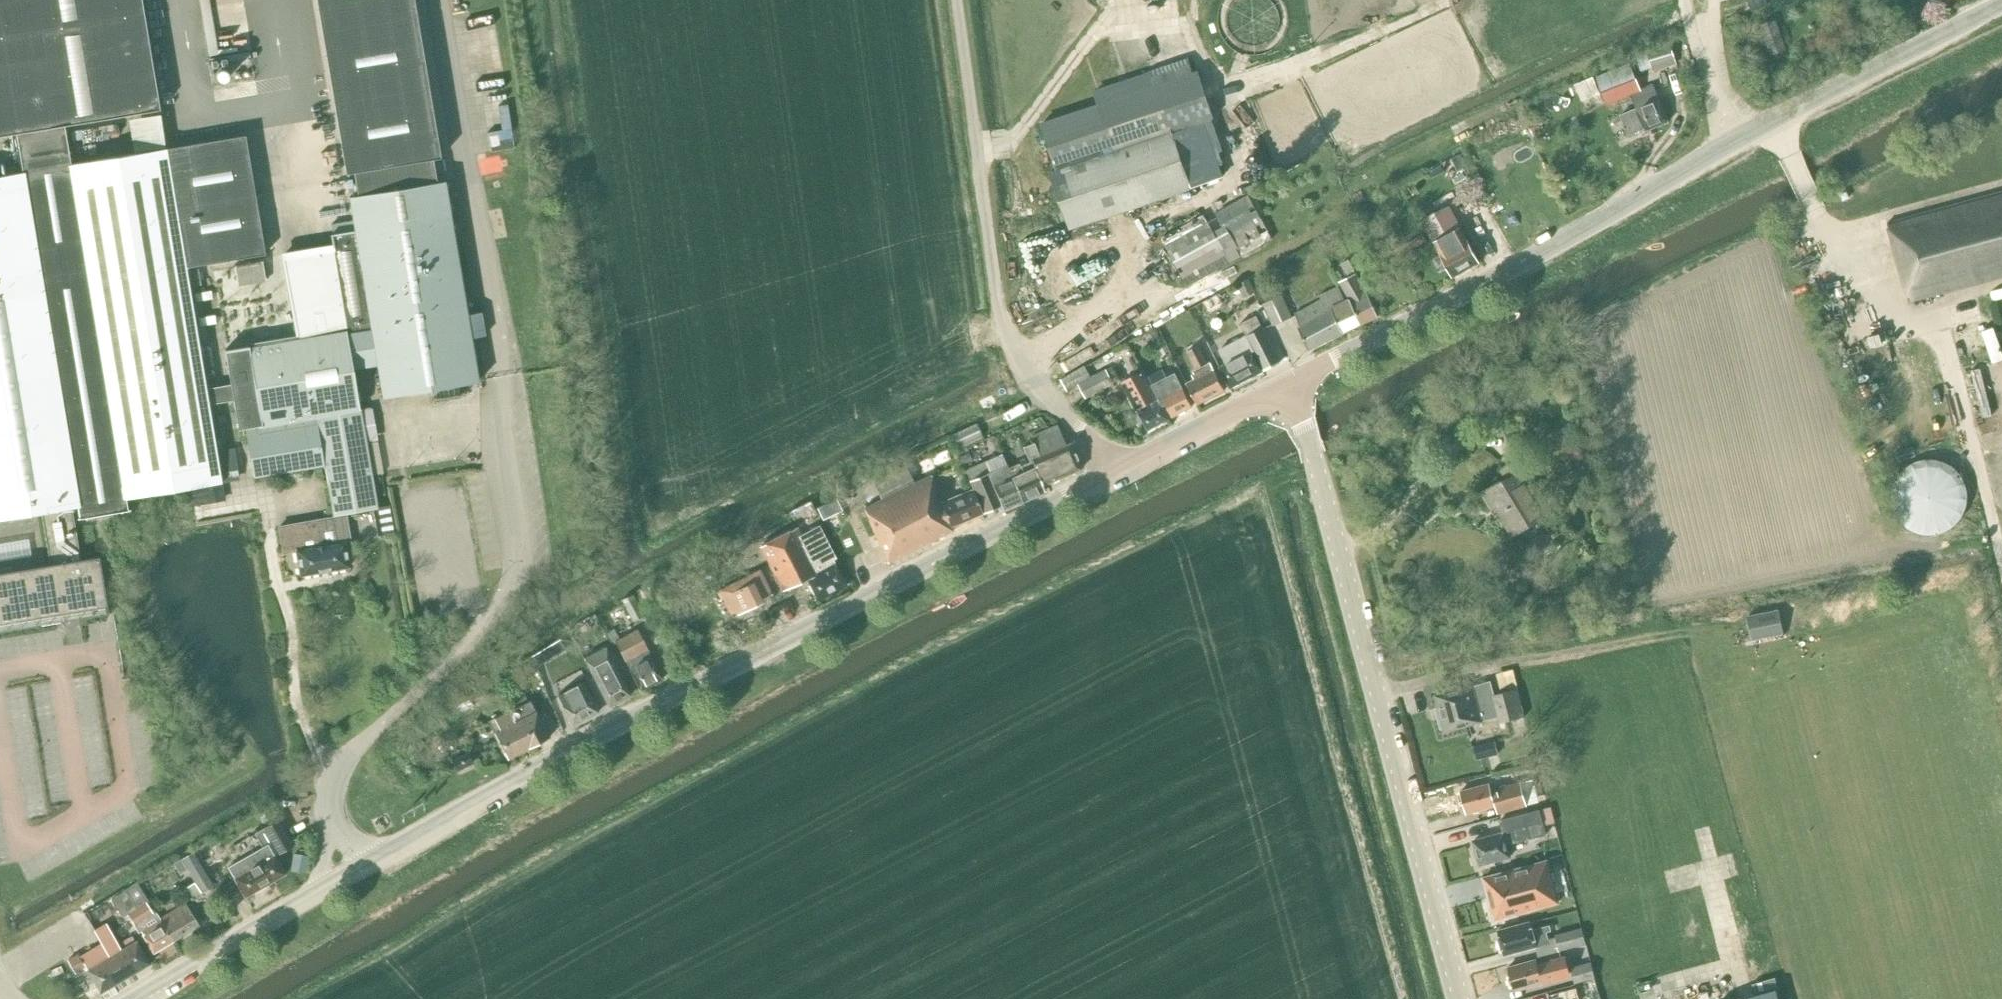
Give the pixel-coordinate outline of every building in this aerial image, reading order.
[(16,133),(19,153),(22,171),(0,175),(0,518),(41,511),(49,564),(0,572),(0,623),(107,606),(99,556),(80,559),(72,506),(77,506),(78,516),(76,517),(76,518),(129,509),(129,508),(127,508),(125,498),(221,482),(208,404),(232,400),(230,383),(205,387),(186,274),(185,267),(264,254),(245,135),(166,148),(163,148),(131,153),(70,163),(67,145),(64,125),(159,109),(141,0),(0,0),(0,136),(16,133)] [(225,351),(230,383),(232,400),(237,429),(245,428),(253,476),(324,464),(333,514),(372,507),(376,506),(364,441),(359,409),(352,368),(376,364),(382,397),(384,397),(435,388),(437,400),(460,396),(458,384),(477,381),(470,339),(466,315),(444,181),(436,183),(432,159),(440,158),(413,0),(316,0),(345,173),(353,172),(357,196),(348,197),(354,230),(330,234),(332,248),(281,256),(296,335),(247,343),(247,347),(225,351)] [(1752,10),(1767,4),(1766,0),(1748,0),(1752,10)] [(1770,55),(1785,50),(1775,19),(1760,24),(1770,55)] [(1677,64),(1671,44),(1646,51),(1652,71),(1677,64)] [(1631,67),(1622,71),(1626,81),(1635,77),(1631,67)] [(1156,83),(1041,122),(1057,169),(1049,172),(1069,230),(1192,189),(1221,179),(1217,167),(1202,122),(1212,119),(1214,118),(1198,69),(1156,83)] [(1622,71),(1592,83),(1601,103),(1630,91),(1631,94),(1630,94),(1636,108),(1620,115),(1628,134),(1643,128),(1644,131),(1667,121),(1653,85),(1652,85),(1640,90),(1635,77),(1626,81),(1622,71)] [(492,123),(494,145),(518,143),(513,97),(502,98),(505,121),(492,123)] [(158,113),(126,118),(131,153),(163,148),(158,113)] [(435,173),(445,172),(443,159),(433,161),(435,173)] [(1887,223),(1908,300),(2001,274),(2001,191),(1887,223)] [(1217,217),(1165,245),(1187,286),(1273,239),(1248,195),(1215,212),(1217,217)] [(1452,277),(1479,262),(1467,240),(1466,241),(1458,228),(1459,228),(1447,207),(1422,219),(1441,254),(1439,255),(1452,277)] [(1336,228),(1318,239),(1322,247),(1341,236),(1336,228)] [(1364,290),(1355,274),(1349,261),(1343,264),(1349,277),(1339,281),(1347,298),(1360,324),(1377,316),(1365,290),(1364,290)] [(1244,298),(1256,293),(1250,279),(1238,284),(1244,298)] [(1360,324),(1347,298),(1346,299),(1347,300),(1344,301),(1338,286),(1319,295),(1321,299),(1295,313),(1301,325),(1299,326),(1308,350),(1343,333),(1360,324)] [(1292,316),(1282,295),(1262,304),(1272,326),(1292,316)] [(1230,387),(1279,362),(1256,315),(1239,323),(1245,336),(1219,349),(1226,364),(1220,367),(1230,387)] [(1981,348),(1997,344),(1990,320),(1974,324),(1981,348)] [(1156,330),(1145,336),(1149,345),(1160,340),(1156,330)] [(1197,404),(1224,390),(1210,362),(1207,364),(1197,345),(1187,351),(1196,369),(1192,371),(1194,374),(1191,375),(1193,379),(1186,383),(1197,404)] [(1091,376),(1077,383),(1078,386),(1086,399),(1114,384),(1106,368),(1091,376)] [(1163,368),(1149,376),(1153,384),(1152,385),(1162,406),(1166,404),(1172,416),(1191,407),(1178,381),(1171,385),(1167,377),(1163,368)] [(1148,429),(1167,418),(1141,372),(1122,382),(1136,409),(1148,429)] [(372,407),(359,409),(364,441),(377,438),(372,407)] [(951,435),(957,449),(982,437),(976,423),(951,435)] [(1042,485),(1080,468),(1069,442),(1064,444),(1056,425),(1031,435),(1034,442),(1022,447),(1029,462),(1019,466),(1018,463),(1007,468),(1010,476),(1021,501),(1044,490),(1042,485)] [(233,447),(218,450),(224,482),(240,480),(234,447),(233,447)] [(1512,535),(1548,513),(1517,460),(1503,469),(1508,478),(1483,493),(1492,509),(1496,507),(1512,535)] [(1010,476),(1007,468),(1006,464),(989,471),(985,461),(964,470),(973,490),(982,512),(1000,504),(1003,509),(1021,501),(1010,476)] [(881,499),(914,483),(906,466),(873,482),(881,499)] [(881,499),(864,507),(887,563),(952,530),(950,525),(980,513),(971,490),(941,502),(930,475),(914,483),(881,499)] [(220,501),(218,485),(190,489),(192,505),(220,501)] [(344,542),(349,541),(345,514),(278,526),(283,552),(295,550),(300,575),(348,566),(344,542)] [(845,585),(833,562),(832,560),(836,558),(819,524),(800,534),(796,526),(759,545),(782,590),(806,578),(817,600),(845,585)] [(760,568),(718,589),(724,602),(731,598),(738,611),(738,612),(761,601),(760,600),(772,594),(760,568)] [(1618,607),(1635,603),(1632,592),(1615,596),(1618,607)] [(633,594),(621,599),(633,622),(644,616),(633,594)] [(730,614),(738,611),(731,598),(724,602),(730,614)] [(107,606),(0,623),(0,630),(108,612),(107,606)] [(1747,616),(1752,641),(1784,635),(1779,610),(1747,616)] [(614,628),(606,633),(612,645),(615,643),(640,690),(662,678),(647,650),(636,629),(627,634),(619,638),(614,628)] [(609,706),(629,695),(606,650),(585,661),(595,679),(609,706)] [(531,656),(528,657),(529,658),(534,668),(544,662),(537,652),(531,656)] [(518,679),(519,679),(522,686),(536,679),(529,665),(515,672),(518,679)] [(488,685),(493,695),(500,691),(495,681),(488,685)] [(572,725),(597,711),(582,682),(556,695),(572,725)] [(1496,723),(1523,715),(1516,688),(1488,696),(1489,701),(1477,705),(1471,685),(1461,687),(1460,684),(1442,689),(1443,692),(1434,695),(1439,717),(1437,718),(1440,728),(1443,728),(1443,731),(1482,721),(1481,719),(1494,716),(1496,723)] [(507,758),(548,737),(535,711),(529,700),(527,701),(521,691),(504,700),(509,710),(488,721),(507,758)] [(1479,745),(1471,747),(1475,761),(1482,759),(1479,745)] [(466,750),(451,758),(457,770),(473,762),(466,750)] [(1465,813),(1495,805),(1497,814),(1527,806),(1521,782),(1490,791),(1488,783),(1460,791),(1465,813)] [(1538,810),(1542,826),(1553,823),(1555,822),(1551,806),(1549,807),(1538,810)] [(266,808),(257,814),(262,823),(271,817),(266,808)] [(1506,845),(1544,834),(1538,810),(1499,821),(1502,833),(1473,841),(1475,851),(1474,852),(1477,861),(1479,862),(1479,864),(1509,857),(1506,845)] [(273,855),(293,844),(279,820),(255,833),(262,846),(227,866),(234,878),(245,896),(284,873),(273,855)] [(181,858),(185,866),(187,869),(195,882),(201,893),(202,895),(213,888),(215,887),(194,850),(181,858)] [(307,873),(310,856),(293,853),(290,870),(307,873)] [(181,858),(173,863),(179,873),(187,869),(185,866),(181,858)] [(1493,919),(1556,902),(1545,861),(1483,877),(1493,919)] [(127,886),(122,889),(133,908),(126,913),(134,926),(137,924),(139,928),(153,953),(173,940),(159,919),(160,918),(146,895),(139,882),(137,880),(127,886)] [(201,893),(195,882),(187,887),(193,898),(201,893)] [(159,919),(173,940),(198,924),(185,903),(160,918),(159,919)] [(1545,932),(1548,931),(1547,926),(1531,929),(1528,922),(1496,931),(1498,941),(1497,942),(1500,951),(1502,951),(1503,955),(1535,946),(1535,945),(1547,942),(1545,932)] [(78,953),(67,960),(74,972),(85,966),(87,969),(96,985),(100,992),(150,963),(145,956),(136,941),(120,949),(109,929),(105,923),(94,930),(97,937),(101,943),(98,945),(97,945),(80,956),(78,953)] [(1558,951),(1584,944),(1580,928),(1554,935),(1558,951)] [(1540,980),(1567,972),(1563,958),(1536,965),(1534,960),(1506,968),(1508,976),(1507,980),(1509,986),(1511,987),(1512,990),(1540,982),(1540,980)] [(1595,977),(1591,962),(1570,967),(1574,983),(1595,977)] [(1776,989),(1737,998),(1778,998),(1776,989)]
